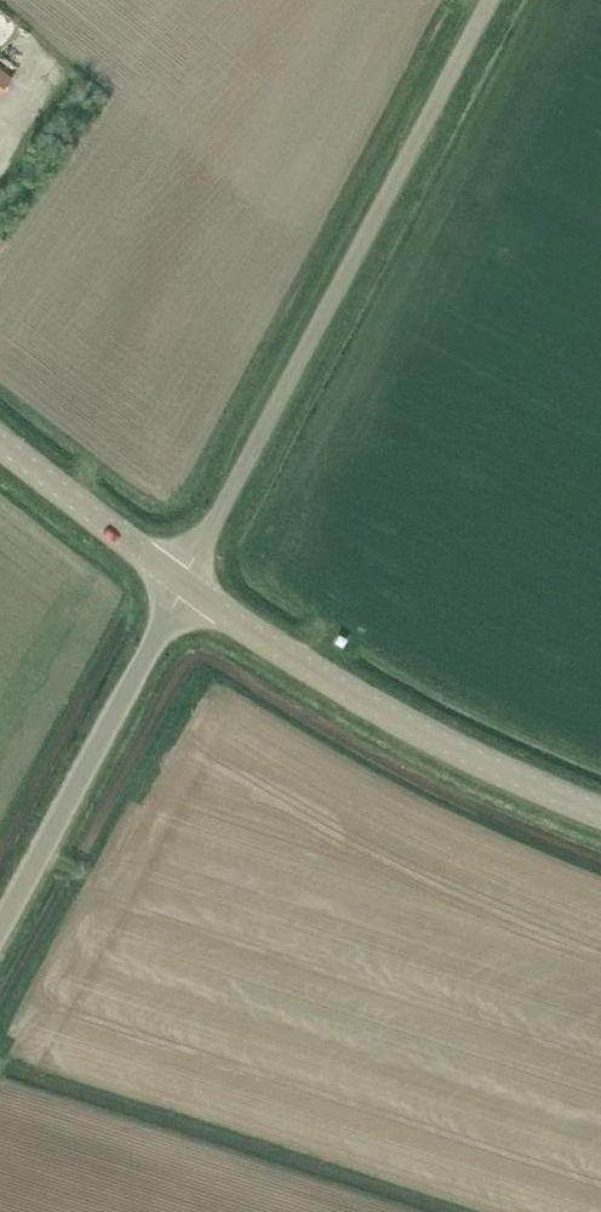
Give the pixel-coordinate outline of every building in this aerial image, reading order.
[(13,81),(0,71),(0,97),(13,81)]
